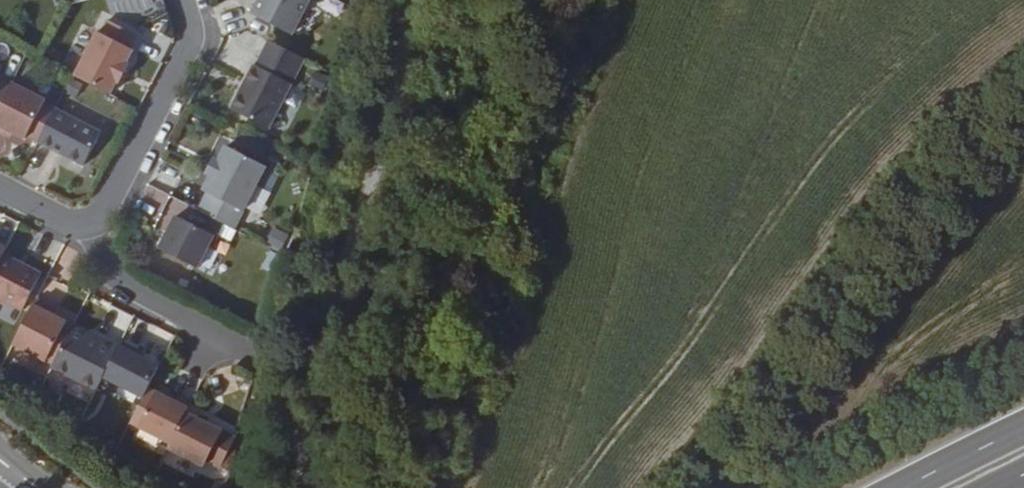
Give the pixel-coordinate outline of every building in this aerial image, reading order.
[(251,13),(294,38),(313,0),(257,0),(251,13)] [(131,49),(137,36),(106,22),(100,33),(95,31),(71,76),(111,96),(134,50),(131,49)] [(306,51),(271,33),(258,58),(256,57),(233,101),(270,120),(306,51)] [(10,86),(0,81),(0,106),(10,86)] [(54,108),(10,86),(0,106),(0,135),(10,140),(12,136),(24,142),(26,138),(37,143),(54,108)] [(98,129),(54,108),(37,143),(80,165),(98,129)] [(200,211),(235,229),(267,166),(227,146),(219,160),(215,158),(208,172),(212,176),(205,190),(209,193),(200,211)] [(175,199),(169,211),(200,228),(206,215),(175,199)] [(217,236),(177,217),(158,251),(198,272),(217,236)] [(269,231),(269,251),(285,251),(285,231),(269,231)] [(23,311),(42,274),(4,254),(0,261),(0,300),(23,311)] [(36,300),(13,344),(47,361),(66,323),(47,314),(51,307),(36,300)] [(104,376),(120,344),(90,330),(87,335),(71,327),(49,371),(95,394),(104,376)] [(136,348),(122,341),(120,344),(104,376),(144,397),(148,389),(160,365),(144,357),(134,352),(136,348)] [(146,353),(136,348),(134,352),(144,357),(146,353)] [(186,414),(189,410),(148,389),(144,397),(127,425),(169,446),(186,414)] [(236,439),(186,414),(169,446),(166,450),(204,470),(209,461),(224,468),(236,439)]
